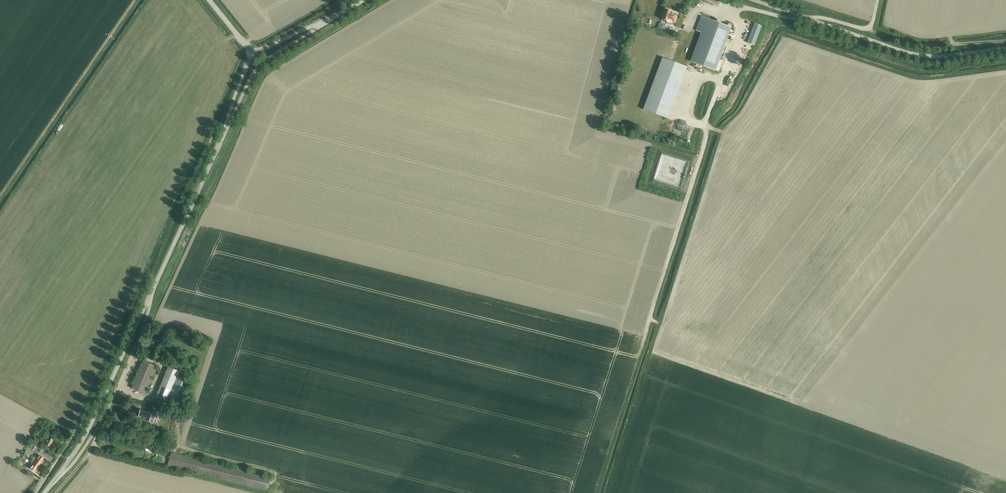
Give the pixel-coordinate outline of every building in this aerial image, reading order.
[(672,21),(674,22),(676,15),(670,14),(671,12),(665,10),(663,16),(662,15),(661,18),(662,19),(662,20),(667,22),(667,23),(671,25),(672,21)] [(691,61),(715,69),(730,27),(701,16),(696,30),(702,33),(691,61)] [(747,42),(754,45),(761,26),(754,23),(747,42)] [(643,109),(667,118),(687,66),(662,57),(657,72),(658,72),(644,109),(643,109)] [(132,388),(145,394),(157,366),(143,360),(132,388)] [(167,402),(169,397),(178,376),(179,372),(168,368),(155,397),(167,402)] [(190,381),(178,376),(169,397),(182,402),(190,381)] [(149,410),(148,413),(140,410),(139,413),(140,413),(138,417),(149,421),(153,422),(154,418),(152,417),(153,414),(152,414),(152,411),(149,410)] [(49,437),(47,436),(43,443),(50,447),(54,439),(49,437)] [(32,459),(33,460),(40,465),(44,458),(40,455),(38,454),(35,458),(34,457),(32,459)] [(35,471),(40,465),(33,460),(29,467),(30,468),(35,471)]
